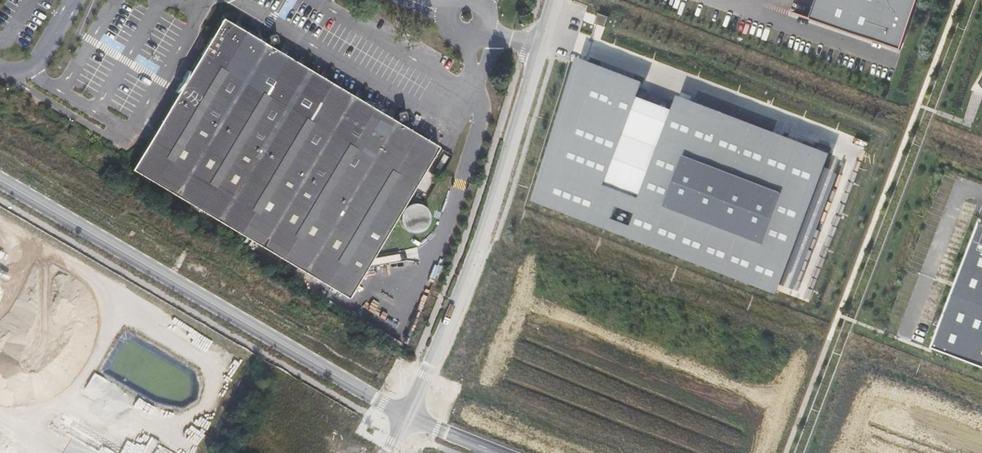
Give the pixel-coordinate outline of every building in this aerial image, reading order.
[(815,19),(902,51),(919,0),(821,0),(815,19)] [(609,17),(598,13),(594,23),(605,27),(609,17)] [(437,146),(221,17),(175,94),(130,169),(347,298),(437,146)] [(582,67),(540,199),(776,288),(824,160),(678,104),(675,112),(671,123),(638,111),(642,100),(638,98),(641,90),(582,67)] [(675,112),(642,100),(638,111),(671,123),(675,112)] [(981,223),(932,350),(981,369),(981,224),(981,223)]
